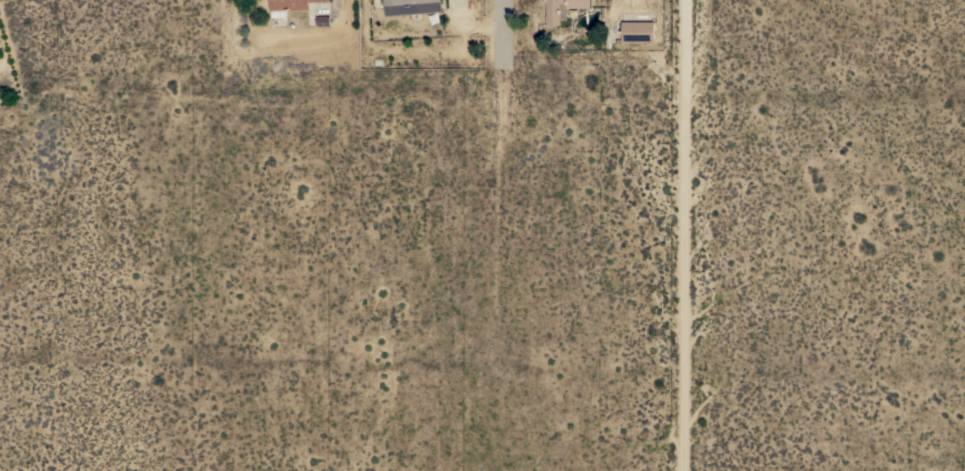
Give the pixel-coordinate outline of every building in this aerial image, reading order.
[(269,10),(269,0),(331,0),(331,2),(309,2),(309,9),(286,9),(286,16),(271,17),(271,10),(269,10)] [(385,8),(384,0),(440,0),(440,4),(385,8)] [(544,2),(544,0),(589,0),(590,8),(566,8),(566,3),(559,3),(559,25),(546,25),(546,2),(544,2)] [(329,15),(330,24),(316,25),(316,15),(329,15)] [(655,21),(654,42),(621,42),(621,21),(655,21)]
